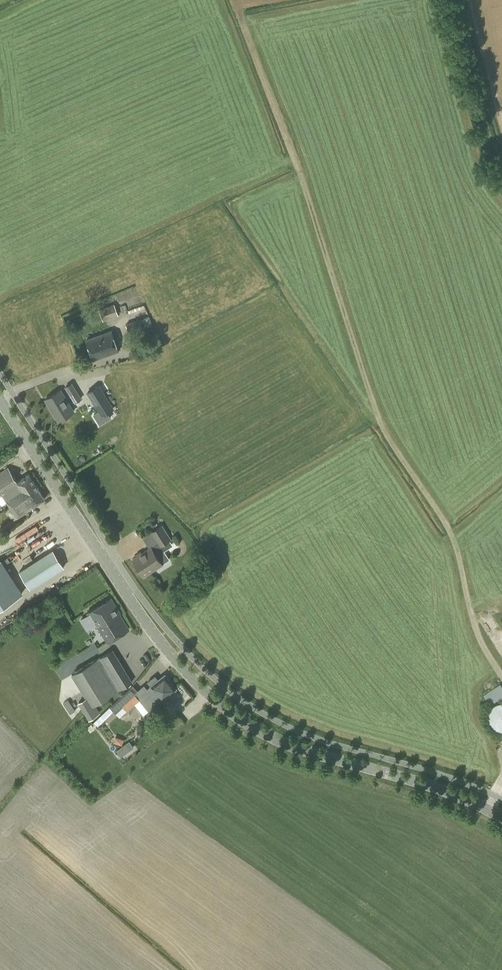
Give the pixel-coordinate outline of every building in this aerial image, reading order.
[(103,321),(118,315),(114,304),(99,309),(103,321)] [(153,326),(149,316),(139,319),(126,323),(130,335),(144,330),(143,329),(153,326)] [(92,359),(119,350),(112,330),(85,340),(92,359)] [(75,403),(82,398),(72,382),(64,386),(75,403)] [(102,415),(113,408),(99,385),(88,392),(102,415)] [(74,411),(60,389),(45,399),(50,406),(52,405),(60,420),(74,411)] [(38,488),(29,474),(17,481),(8,467),(0,472),(0,490),(10,505),(13,503),(15,501),(25,494),(26,495),(28,494),(38,488)] [(13,503),(10,505),(17,516),(44,499),(45,498),(44,498),(38,488),(28,494),(26,495),(25,494),(15,501),(13,503)] [(143,575),(169,558),(160,545),(170,538),(161,524),(151,531),(158,542),(132,558),(143,575)] [(31,588),(64,567),(52,549),(19,570),(31,588)] [(0,560),(0,607),(5,604),(22,593),(0,560)] [(129,628),(119,612),(120,611),(111,597),(87,612),(89,614),(83,618),(88,626),(94,623),(96,626),(97,625),(107,642),(129,628)] [(32,640),(38,637),(33,629),(27,632),(32,640)] [(91,707),(133,681),(113,649),(71,674),(91,707)] [(148,710),(175,688),(164,674),(157,680),(154,676),(147,681),(151,685),(146,689),(144,685),(135,693),(130,688),(110,706),(115,713),(123,705),(127,710),(140,699),(148,710)] [(63,703),(70,714),(75,710),(68,700),(63,703)] [(501,730),(501,702),(500,702),(498,702),(496,703),(494,704),(492,706),(490,708),(489,710),(488,713),(488,715),(488,717),(489,720),(489,722),(491,724),(492,726),(494,728),(496,729),(499,730),(501,730)] [(118,750),(123,757),(136,746),(131,740),(118,750)]
